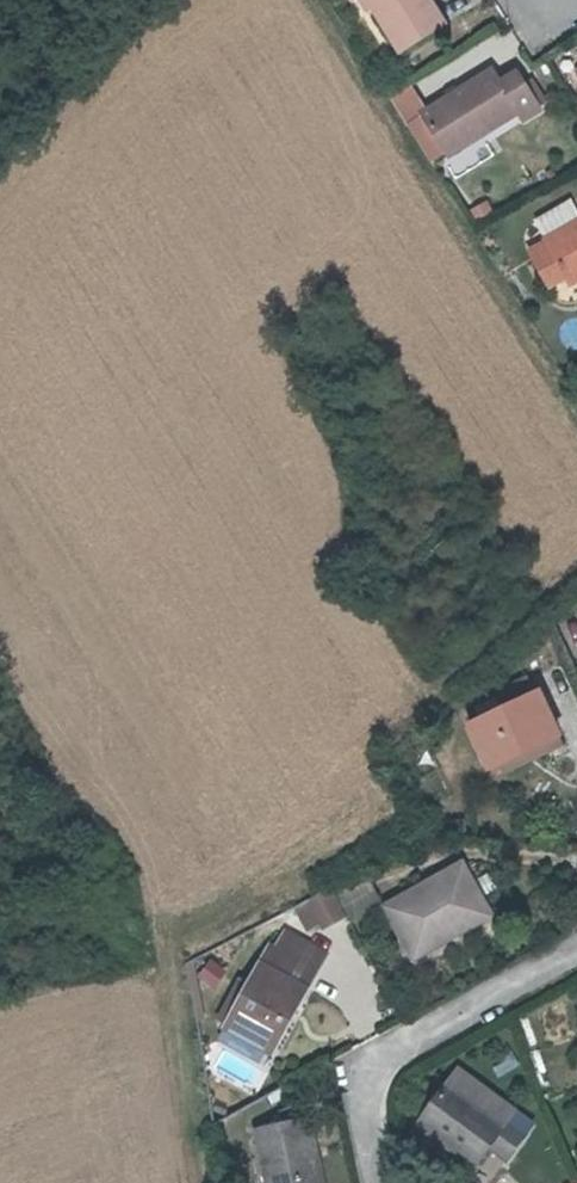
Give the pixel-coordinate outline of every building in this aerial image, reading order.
[(372,4),(401,51),(445,23),(430,0),(370,0),(372,4)] [(481,129),(486,136),(523,113),(528,121),(546,111),(522,71),(505,82),(498,69),(428,112),(425,114),(447,150),(481,129)] [(425,114),(428,112),(413,87),(394,99),(409,124),(425,114)] [(425,114),(409,124),(431,160),(448,151),(447,150),(425,114)] [(452,157),(486,136),(481,129),(447,150),(448,151),(452,157)] [(569,203),(532,223),(544,246),(562,278),(563,281),(576,273),(576,216),(569,203)] [(562,278),(544,246),(529,255),(547,287),(562,278)] [(576,285),(576,273),(563,281),(568,289),(576,285)] [(494,769),(562,738),(544,696),(539,698),(531,682),(498,696),(506,713),(475,727),(494,769)] [(562,738),(494,769),(500,783),(569,752),(562,738)] [(465,872),(451,877),(465,904),(477,926),(491,923),(465,872)] [(411,955),(477,926),(465,904),(451,877),(384,904),(411,955)] [(310,898),(306,901),(317,925),(320,929),(342,918),(328,890),(310,898)] [(317,925),(306,901),(304,902),(293,907),(305,930),(317,925)] [(294,1006),(312,971),(323,950),(282,930),(272,948),(266,945),(221,1025),(243,1037),(248,1031),(266,1041),(288,1002),(294,1006)] [(227,1080),(249,1081),(250,1061),(228,1060),(227,1080)] [(456,1148),(458,1150),(477,1162),(486,1150),(504,1163),(521,1140),(502,1127),(509,1115),(455,1077),(443,1092),(442,1092),(422,1118),(459,1144),(456,1148)] [(459,1144),(422,1118),(411,1134),(449,1162),(458,1150),(456,1148),(459,1144)] [(256,1130),(267,1182),(317,1182),(304,1120),(256,1130)]
